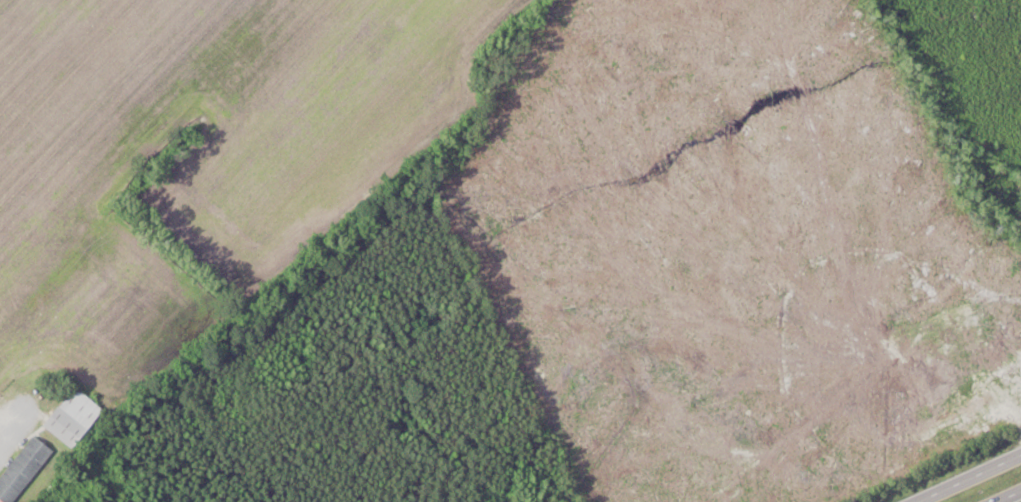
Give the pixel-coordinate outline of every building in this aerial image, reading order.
[(105,409),(75,387),(46,427),(75,449),(105,409)] [(3,501),(16,501),(55,450),(35,435),(0,480),(0,500),(3,501)]
